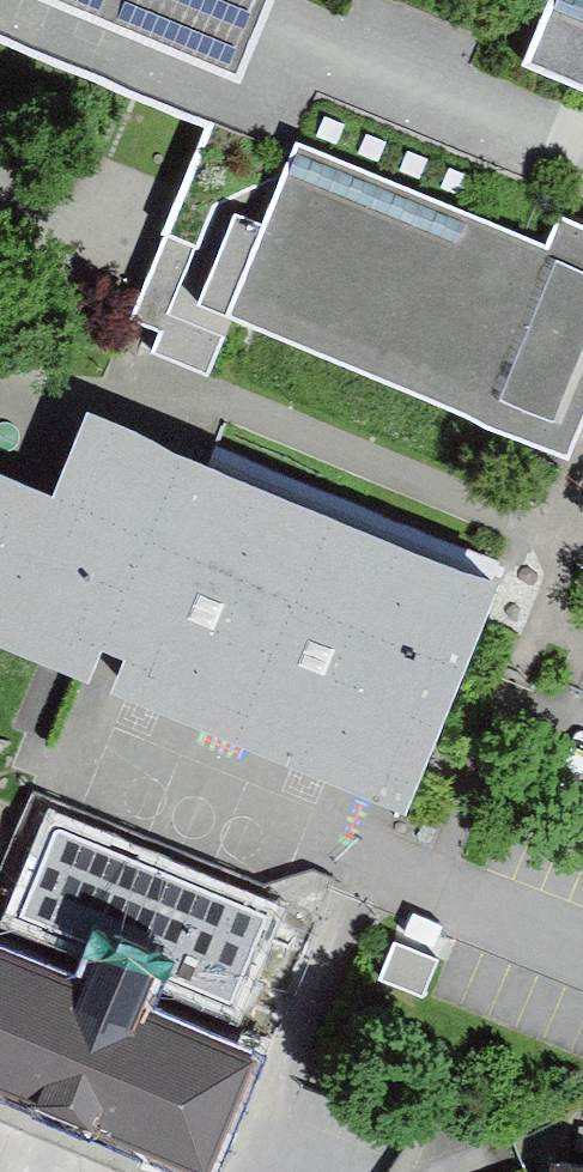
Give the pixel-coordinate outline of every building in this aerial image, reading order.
[(230,320),(297,148),(547,253),(558,221),(582,173),(582,112),(466,64),(479,35),(394,0),(356,0),(350,15),(313,0),(273,0),(239,84),(33,0),(0,0),(0,43),(211,129),(132,321),(163,333),(154,357),(208,379),(230,320)] [(239,84),(273,0),(33,0),(239,84)] [(525,67),(582,93),(582,0),(551,0),(525,67)] [(297,148),(230,320),(567,462),(582,423),(582,234),(558,221),(547,253),(297,148)] [(85,421),(50,503),(0,482),(0,658),(86,694),(101,658),(124,668),(110,702),(403,824),(500,593),(85,421)] [(0,924),(0,1051),(161,1120),(202,1137),(248,1030),(240,1027),(150,990),(139,985),(161,933),(98,907),(78,956),(0,924)] [(155,977),(150,990),(240,1027),(246,1013),(155,977)] [(0,1051),(0,1110),(140,1169),(161,1120),(0,1051)] [(556,1149),(552,1171),(582,1171),(582,1153),(556,1149)]
